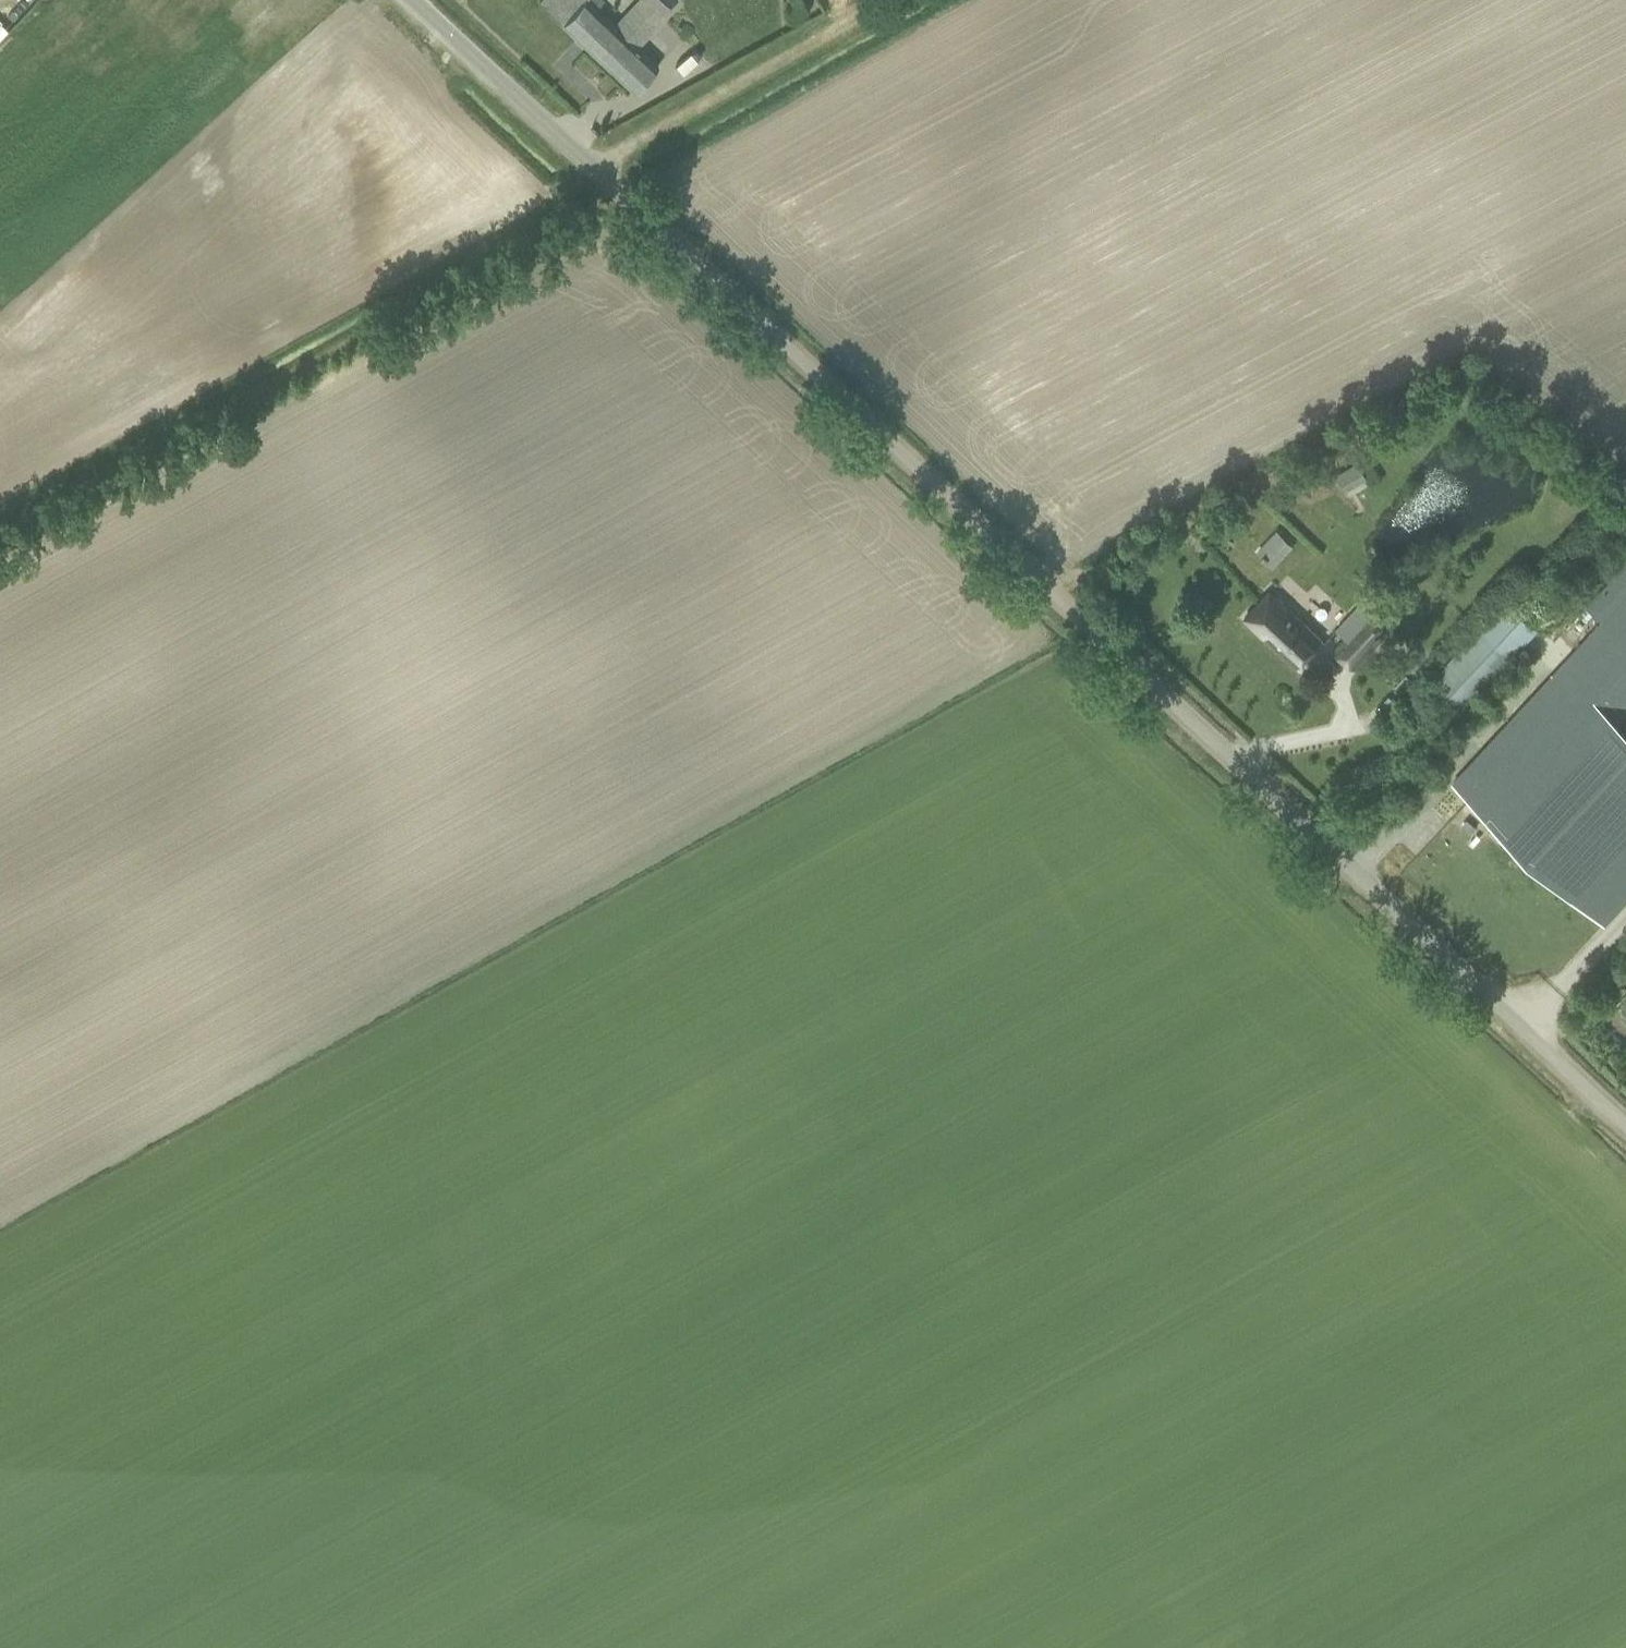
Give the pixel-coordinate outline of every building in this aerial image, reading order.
[(540,1),(634,91),(659,65),(638,45),(656,25),(672,9),(662,0),(638,0),(635,3),(616,23),(598,7),(604,1),(603,0),(541,0),(540,1)] [(1358,463),(1337,475),(1346,490),(1367,479),(1358,463)] [(1453,783),(1604,923),(1625,900),(1625,564),(1587,606),(1603,621),(1453,783)] [(1297,665),(1322,638),(1270,590),(1245,617),(1297,665)] [(1508,599),(1434,679),(1465,708),(1539,628),(1508,599)] [(1351,669),(1388,626),(1371,611),(1333,653),(1351,669)]
